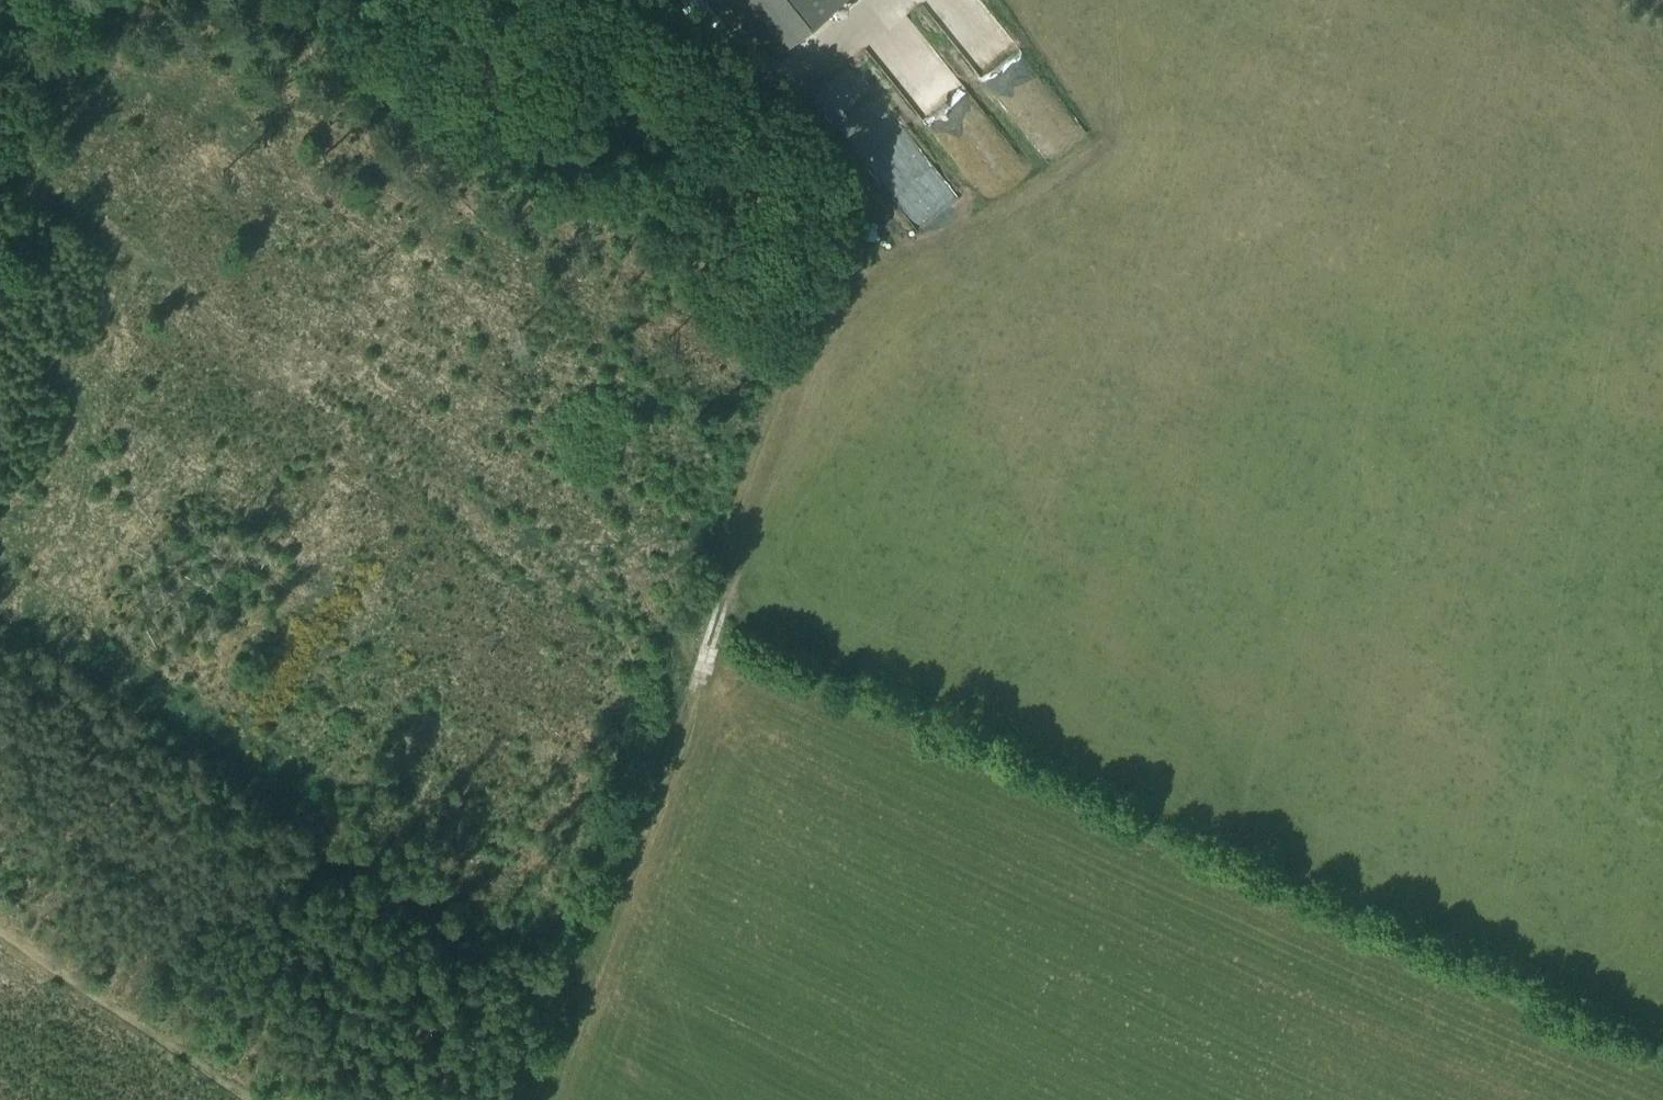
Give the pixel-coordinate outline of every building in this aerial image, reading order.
[(794,39),(842,0),(763,0),(794,39)]
